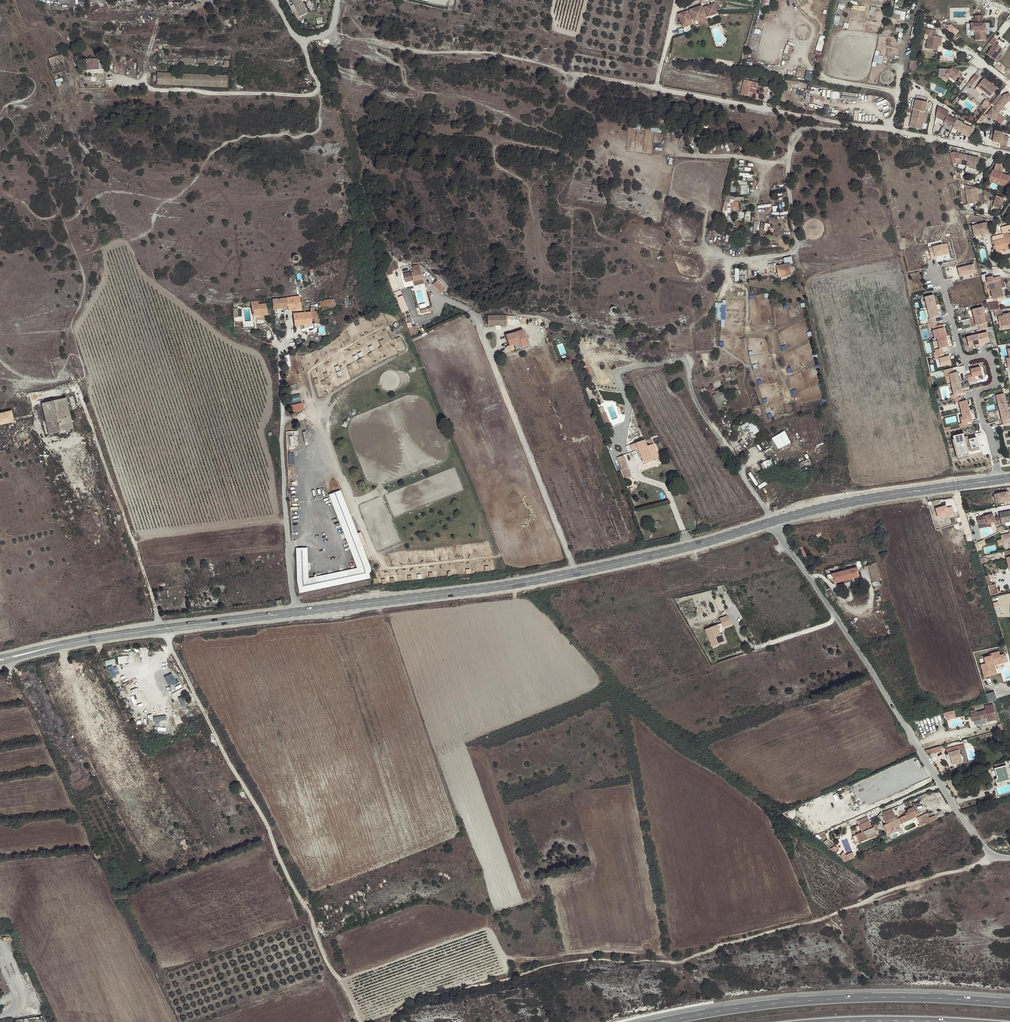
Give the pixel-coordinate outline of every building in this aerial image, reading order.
[(307,13),(300,0),(291,0),(293,4),(291,5),(293,10),(296,18),(307,13)] [(707,17),(717,13),(714,4),(704,7),(705,9),(702,10),(702,8),(701,6),(689,10),(691,14),(688,15),(687,11),(678,14),(680,22),(682,22),(683,27),(691,24),(690,19),(692,18),(693,21),(697,20),(705,17),(704,13),(706,13),(707,17)] [(894,7),(894,14),(897,14),(897,19),(905,20),(906,8),(894,7)] [(975,31),(975,40),(986,40),(986,23),(983,23),(983,16),(975,16),(975,23),(971,23),(971,31),(975,31)] [(956,35),(959,30),(950,24),(947,28),(956,35)] [(929,35),(926,49),(937,51),(938,46),(940,37),(935,36),(936,31),(926,29),(925,35),(929,35)] [(820,35),(815,54),(821,55),(825,36),(820,35)] [(997,40),(993,37),(988,43),(992,46),(986,54),(994,60),(1002,49),(994,43),(997,40)] [(884,56),(879,55),(879,51),(875,50),(873,64),(882,65),(884,56)] [(92,68),(92,70),(104,69),(104,62),(99,62),(99,58),(86,59),(86,68),(92,68)] [(958,77),(960,74),(961,72),(957,69),(956,71),(952,67),(950,69),(939,69),(939,75),(946,75),(947,74),(950,77),(955,81),(958,77)] [(978,78),(974,75),(968,84),(971,87),(978,78)] [(965,79),(962,76),(960,78),(956,84),(959,86),(965,79)] [(984,91),(990,97),(997,89),(984,78),(977,86),(984,91)] [(752,97),(755,83),(744,80),(740,94),(752,97)] [(987,116),(993,121),(995,119),(1001,124),(1005,120),(999,114),(1001,111),(1004,108),(1009,102),(1009,95),(1009,94),(1005,95),(1003,97),(999,94),(991,104),(994,107),(987,116)] [(913,109),(925,112),(927,102),(915,100),(913,109)] [(991,104),(986,100),(981,106),(986,110),(991,104)] [(952,113),(940,107),(938,118),(947,122),(950,116),(952,113)] [(910,123),(909,127),(922,130),(923,123),(925,112),(913,109),(911,120),(914,121),(913,124),(910,123)] [(957,120),(950,116),(947,122),(954,126),(957,120)] [(963,123),(957,120),(954,126),(953,128),(958,131),(962,124),(963,123)] [(958,131),(965,134),(968,127),(962,124),(958,131)] [(974,129),(968,127),(965,134),(970,137),(974,129)] [(1007,146),(1009,136),(1004,135),(1004,133),(995,131),(995,132),(991,131),(990,139),(993,139),(993,141),(1001,143),(1001,145),(1007,146)] [(969,167),(977,169),(979,158),(960,153),(957,164),(966,166),(969,167)] [(989,182),(1004,187),(1006,180),(1008,181),(1009,176),(1002,174),(1005,165),(997,162),(994,171),(992,171),(989,182)] [(739,185),(739,194),(749,193),(748,184),(739,185)] [(979,202),(977,188),(964,185),(968,204),(979,202)] [(994,202),(1002,204),(1004,198),(996,196),(994,202)] [(725,211),(739,211),(739,201),(734,201),(734,199),(724,199),(725,211)] [(987,222),(972,226),(975,237),(976,237),(981,235),(989,233),(987,222)] [(992,237),(996,252),(1001,251),(1002,254),(1009,252),(1009,244),(1009,242),(1009,237),(1009,234),(1009,231),(1009,229),(1002,231),(993,233),(994,237),(992,237)] [(947,244),(929,248),(930,253),(935,252),(936,257),(949,254),(947,244)] [(778,276),(792,273),(790,264),(776,266),(778,276)] [(974,264),(958,268),(960,277),(976,273),(974,264)] [(419,265),(412,266),(413,269),(410,270),(413,280),(414,285),(423,283),(422,276),(419,265)] [(1002,280),(1001,276),(993,278),(994,281),(989,283),(993,299),(1004,297),(1002,289),(1006,288),(1004,280),(1002,280)] [(441,294),(445,289),(437,280),(432,284),(441,294)] [(402,312),(409,310),(403,295),(396,298),(402,312)] [(925,297),(927,307),(936,305),(933,295),(925,297)] [(299,296),(287,297),(288,307),(288,311),(299,309),(301,309),(299,296)] [(288,307),(287,297),(272,299),(273,309),(288,307)] [(295,326),(321,323),(319,314),(336,308),(333,298),(322,301),(317,303),(318,307),(310,308),(311,312),(299,313),(293,314),(295,326)] [(258,301),(251,302),(253,317),(255,316),(256,320),(264,319),(264,315),(269,315),(268,308),(267,308),(266,303),(259,304),(258,301)] [(726,326),(725,301),(716,301),(716,319),(722,319),(722,326),(726,326)] [(987,304),(989,311),(993,310),(999,309),(998,302),(987,304)] [(936,305),(927,307),(930,318),(938,316),(936,305)] [(972,310),(974,318),(984,315),(983,307),(972,310)] [(993,310),(995,318),(997,317),(998,322),(1001,322),(1002,327),(1009,326),(1009,313),(1004,314),(1003,308),(999,309),(993,310)] [(507,315),(488,316),(488,325),(516,324),(516,316),(507,317),(507,315)] [(976,326),(986,323),(984,315),(974,318),(976,326)] [(244,330),(255,328),(255,327),(254,321),(243,323),(244,330)] [(937,338),(946,336),(943,324),(937,326),(936,322),(928,324),(929,328),(932,327),(935,339),(937,338)] [(998,322),(1000,330),(1009,328),(1009,326),(1002,327),(1001,322),(998,322)] [(417,325),(409,327),(410,334),(418,333),(417,325)] [(521,342),(523,347),(529,345),(523,330),(511,334),(511,333),(506,335),(509,346),(518,343),(521,342)] [(989,342),(987,332),(977,335),(980,346),(984,345),(983,343),(989,342)] [(976,347),(980,346),(977,335),(967,337),(969,347),(975,345),(976,347)] [(936,355),(943,354),(942,348),(948,347),(946,336),(937,338),(940,349),(934,350),(936,355)] [(939,359),(941,367),(951,364),(949,356),(944,358),(943,354),(936,355),(934,356),(935,360),(939,359)] [(972,374),(967,375),(968,382),(975,380),(975,376),(982,375),(980,367),(970,369),(972,374)] [(949,375),(951,384),(960,382),(957,372),(953,373),(952,368),(943,370),(944,376),(949,375)] [(960,382),(951,384),(953,395),(950,395),(951,399),(954,398),(958,398),(957,394),(962,393),(960,382)] [(724,406),(722,403),(728,401),(723,388),(712,392),(719,408),(724,406)] [(304,410),(300,393),(289,395),(291,404),(292,412),(304,410)] [(996,395),(1000,410),(1007,408),(1004,394),(996,395)] [(959,402),(961,412),(969,411),(966,400),(961,402),(960,397),(958,398),(954,398),(955,403),(959,402)] [(67,400),(42,405),(49,436),(74,430),(67,400)] [(1000,410),(1003,424),(1009,423),(1009,419),(1007,408),(1000,410)] [(959,424),(960,428),(966,427),(965,422),(971,421),(969,411),(961,412),(962,417),(960,418),(961,424),(959,424)] [(0,415),(0,426),(14,423),(12,412),(6,413),(5,412),(2,412),(2,415),(0,415)] [(747,425),(755,434),(759,431),(749,419),(741,426),(743,428),(747,425)] [(298,430),(288,431),(289,446),(296,445),(295,437),(298,437),(298,430)] [(774,450),(791,443),(786,431),(769,439),(774,450)] [(964,433),(953,436),(954,439),(952,439),(957,458),(958,458),(959,460),(970,458),(968,451),(971,450),(972,451),(980,449),(977,437),(969,439),(968,436),(965,436),(964,433)] [(644,440),(636,443),(644,462),(658,457),(653,444),(647,446),(644,440)] [(622,471),(628,468),(625,458),(618,460),(622,471)] [(761,463),(764,470),(774,465),(770,458),(761,463)] [(350,516),(346,508),(340,491),(329,495),(358,569),(307,579),(306,548),(297,548),(298,581),(300,593),(372,578),(369,567),(350,516)] [(998,503),(1009,501),(1009,499),(1009,495),(1008,496),(1007,492),(994,494),(995,499),(997,498),(998,503)] [(320,497),(320,510),(328,509),(326,493),(321,493),(321,497),(320,497)] [(1001,523),(1009,521),(1009,510),(999,513),(1001,523)] [(995,525),(1000,524),(999,517),(994,518),(993,514),(977,518),(978,525),(987,523),(987,524),(994,523),(995,525)] [(321,517),(323,532),(330,532),(329,516),(321,517)] [(1009,530),(1009,534),(1001,536),(1003,544),(1009,542),(1009,529),(1009,530)] [(873,582),(880,580),(876,563),(868,565),(873,582)] [(836,583),(858,578),(856,572),(858,572),(857,568),(832,574),(833,578),(834,578),(836,583)] [(987,583),(990,596),(998,594),(995,584),(992,584),(991,582),(989,582),(987,583)] [(723,623),(732,620),(727,611),(719,614),(723,623)] [(719,631),(721,630),(717,621),(704,625),(714,648),(724,643),(719,631)] [(723,630),(721,630),(719,631),(724,643),(728,642),(723,630)] [(1002,662),(999,652),(990,655),(991,657),(985,659),(986,664),(981,665),(985,678),(990,677),(989,675),(996,673),(994,666),(994,664),(1002,662)] [(1004,655),(1000,656),(1002,662),(994,664),(994,666),(1006,663),(1004,655)] [(173,672),(164,676),(168,686),(177,682),(173,672)] [(985,693),(988,702),(995,701),(994,701),(992,692),(985,693)] [(988,722),(996,720),(992,704),(984,706),(985,710),(975,712),(975,710),(970,711),(972,722),(987,719),(988,722)] [(955,718),(954,711),(945,713),(947,720),(955,718)] [(953,765),(963,762),(958,746),(946,749),(947,754),(949,753),(953,765)] [(1006,781),(1009,780),(1006,766),(1005,766),(1004,763),(994,765),(995,769),(994,769),(998,782),(1005,780),(1006,781)] [(911,818),(917,815),(913,808),(907,810),(907,812),(905,813),(906,814),(896,819),(891,809),(882,813),(884,816),(882,817),(885,824),(883,826),(886,832),(891,830),(890,828),(893,827),(893,826),(899,823),(900,824),(911,819),(911,818)] [(917,817),(921,826),(930,821),(929,818),(926,813),(917,817)] [(867,817),(856,822),(861,833),(857,835),(860,843),(877,835),(873,827),(871,827),(870,825),(867,817)] [(833,852),(837,849),(837,847),(830,843),(825,845),(832,850),(833,852)] [(853,851),(846,854),(845,852),(840,854),(843,862),(855,857),(853,851)]
